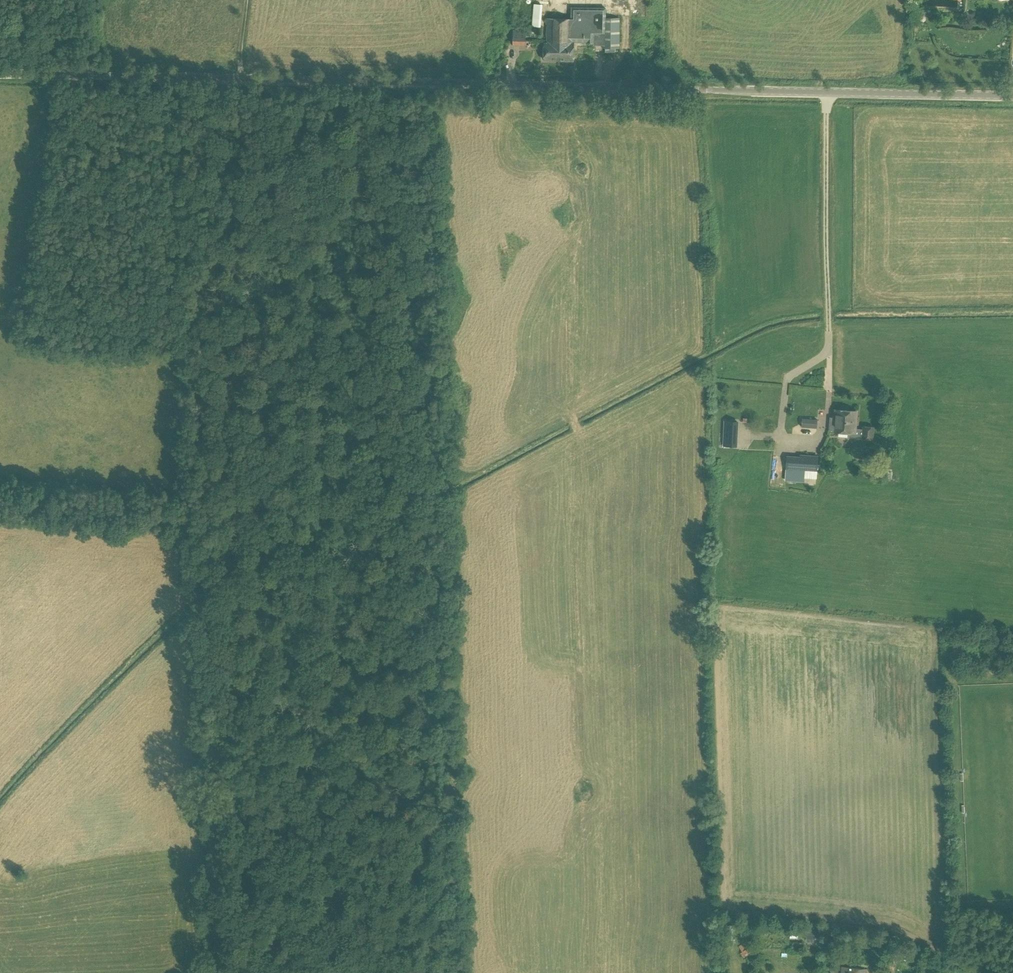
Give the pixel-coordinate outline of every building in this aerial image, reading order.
[(534,26),(541,27),(543,6),(535,5),(534,26)] [(571,19),(571,42),(574,42),(595,42),(595,44),(603,44),(603,48),(619,48),(620,18),(605,18),(605,8),(571,8),(571,19)] [(545,43),(544,60),(574,60),(574,42),(571,42),(571,19),(547,18),(547,43),(545,43)] [(850,432),(850,436),(863,437),(862,438),(872,439),(873,427),(863,426),(863,429),(855,429),(856,411),(835,410),(834,431),(850,432)] [(817,428),(817,419),(802,418),(801,427),(817,428)] [(723,434),(723,446),(736,447),(737,435),(723,434)] [(787,456),(786,467),(793,467),(792,469),(792,476),(817,478),(818,470),(818,456),(800,455),(800,457),(787,456)] [(807,927),(806,941),(821,942),(822,928),(807,927)] [(747,948),(740,953),(743,958),(750,952),(747,948)]
